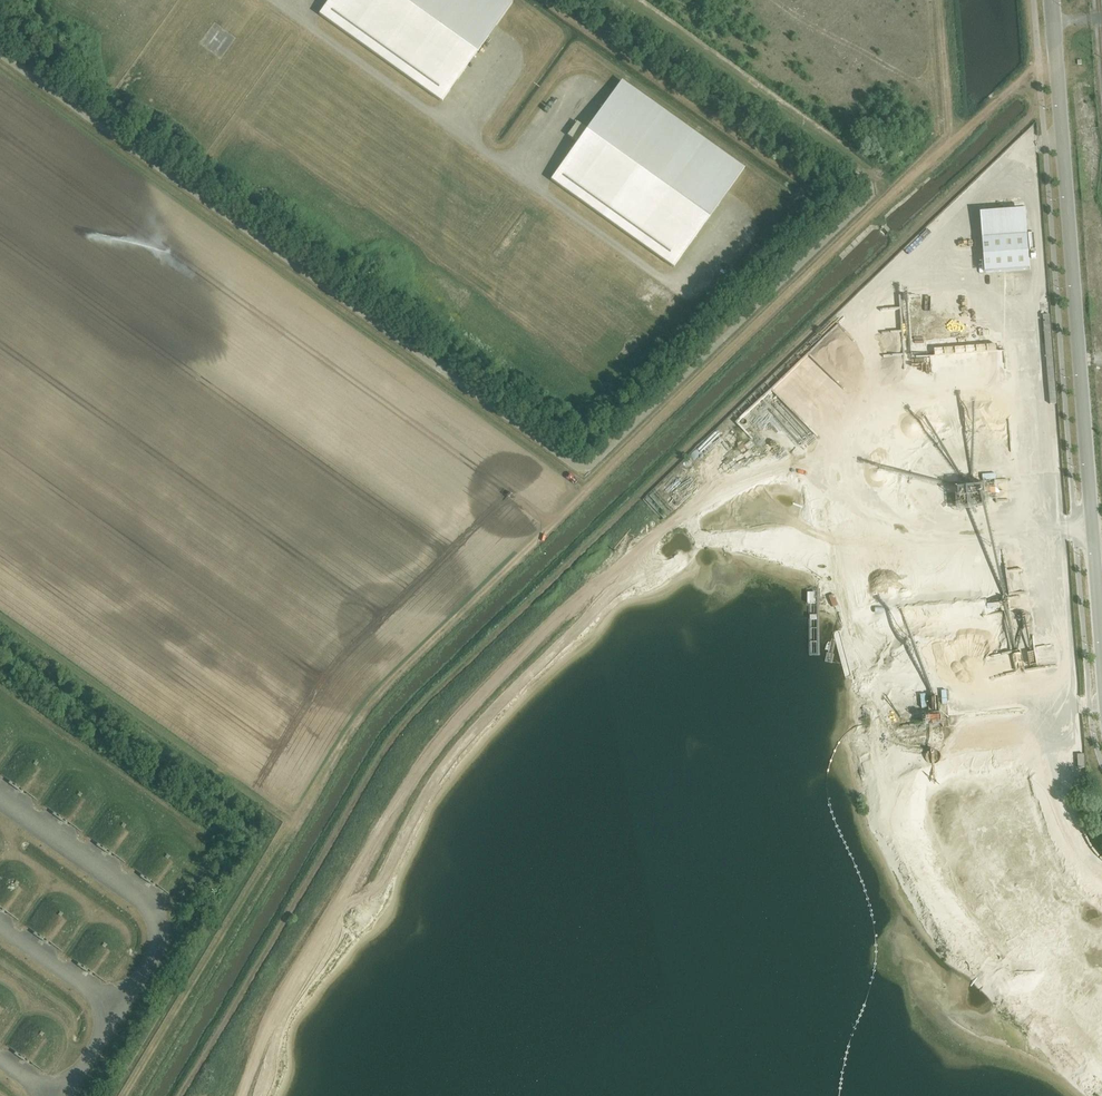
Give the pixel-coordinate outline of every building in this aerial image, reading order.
[(511,4),(506,0),(329,0),(318,15),(441,102),(511,4)] [(673,267),(743,169),(619,80),(586,127),(577,120),(567,134),(578,142),(550,180),(673,267)] [(1029,210),(983,212),(986,274),(1032,272),(1029,210)]
